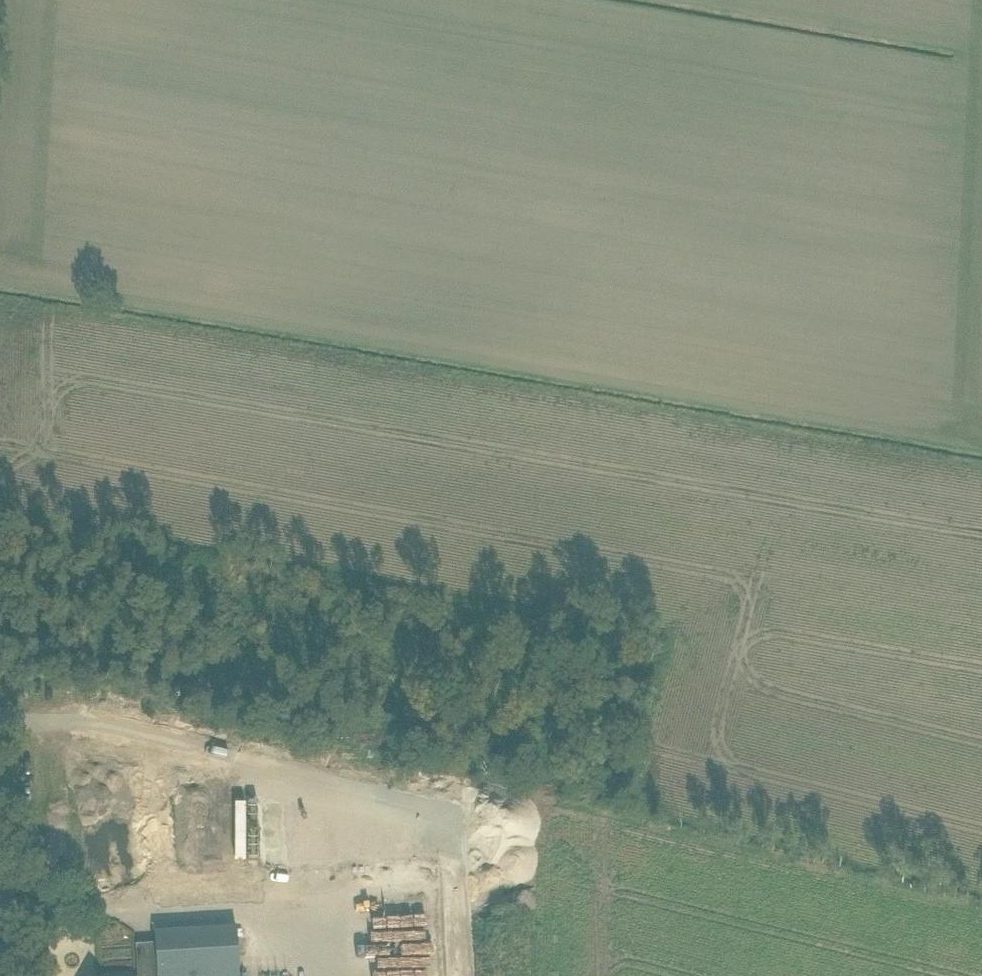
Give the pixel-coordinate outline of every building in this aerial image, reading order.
[(76,764),(83,882),(138,879),(131,761),(76,764)] [(173,792),(177,869),(343,860),(338,782),(173,792)] [(157,975),(239,975),(236,929),(154,934),(157,975)]
